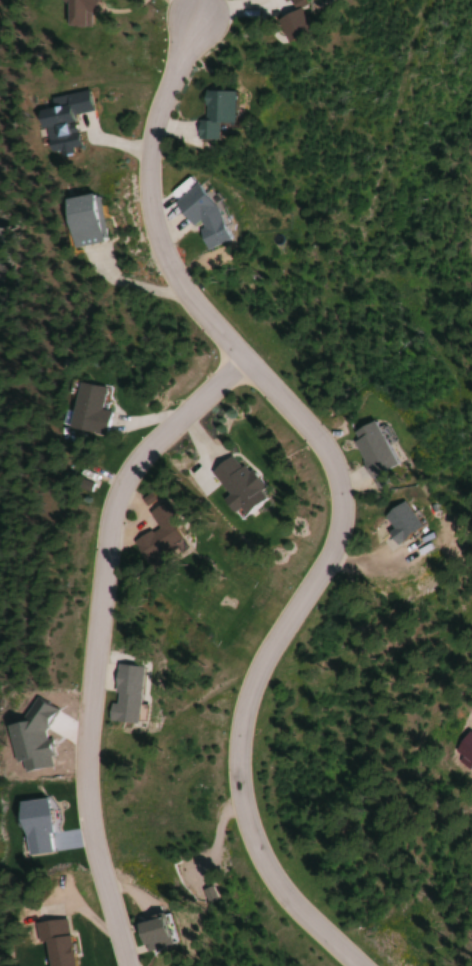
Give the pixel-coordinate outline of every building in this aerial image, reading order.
[(90,0),(61,0),(60,26),(89,27),(90,0)] [(229,124),(230,91),(200,91),(200,121),(194,121),(194,139),(214,139),(214,123),(229,124)] [(84,111),(82,93),(21,102),(25,126),(33,125),(37,153),(50,151),(50,153),(72,150),(66,114),(84,111)] [(191,234),(203,252),(227,235),(193,186),(169,203),(186,228),(194,222),(199,229),(191,234)] [(51,202),(62,250),(100,241),(89,193),(51,202)] [(60,427),(71,381),(99,388),(94,409),(104,411),(102,421),(98,436),(60,427)] [(344,432),(363,478),(388,467),(370,422),(344,432)] [(208,472),(219,463),(226,457),(235,467),(238,465),(243,471),(245,470),(260,487),(255,492),(259,497),(240,513),(235,507),(229,512),(218,499),(226,493),(208,472)] [(128,541),(146,529),(148,532),(156,527),(145,511),(166,497),(189,533),(143,563),(128,541)] [(412,527),(395,502),(375,516),(385,531),(380,535),(386,545),(412,527)] [(103,720),(105,703),(110,703),(112,679),(113,666),(135,668),(130,722),(103,720)] [(24,855),(14,801),(41,797),(47,833),(43,834),(45,843),(47,851),(24,855)] [(136,941),(130,921),(143,917),(142,914),(146,912),(156,909),(165,941),(144,947),(142,939),(136,941)] [(85,935),(90,965),(64,965),(60,940),(54,941),(50,922),(59,921),(76,918),(80,936),(85,935)]
